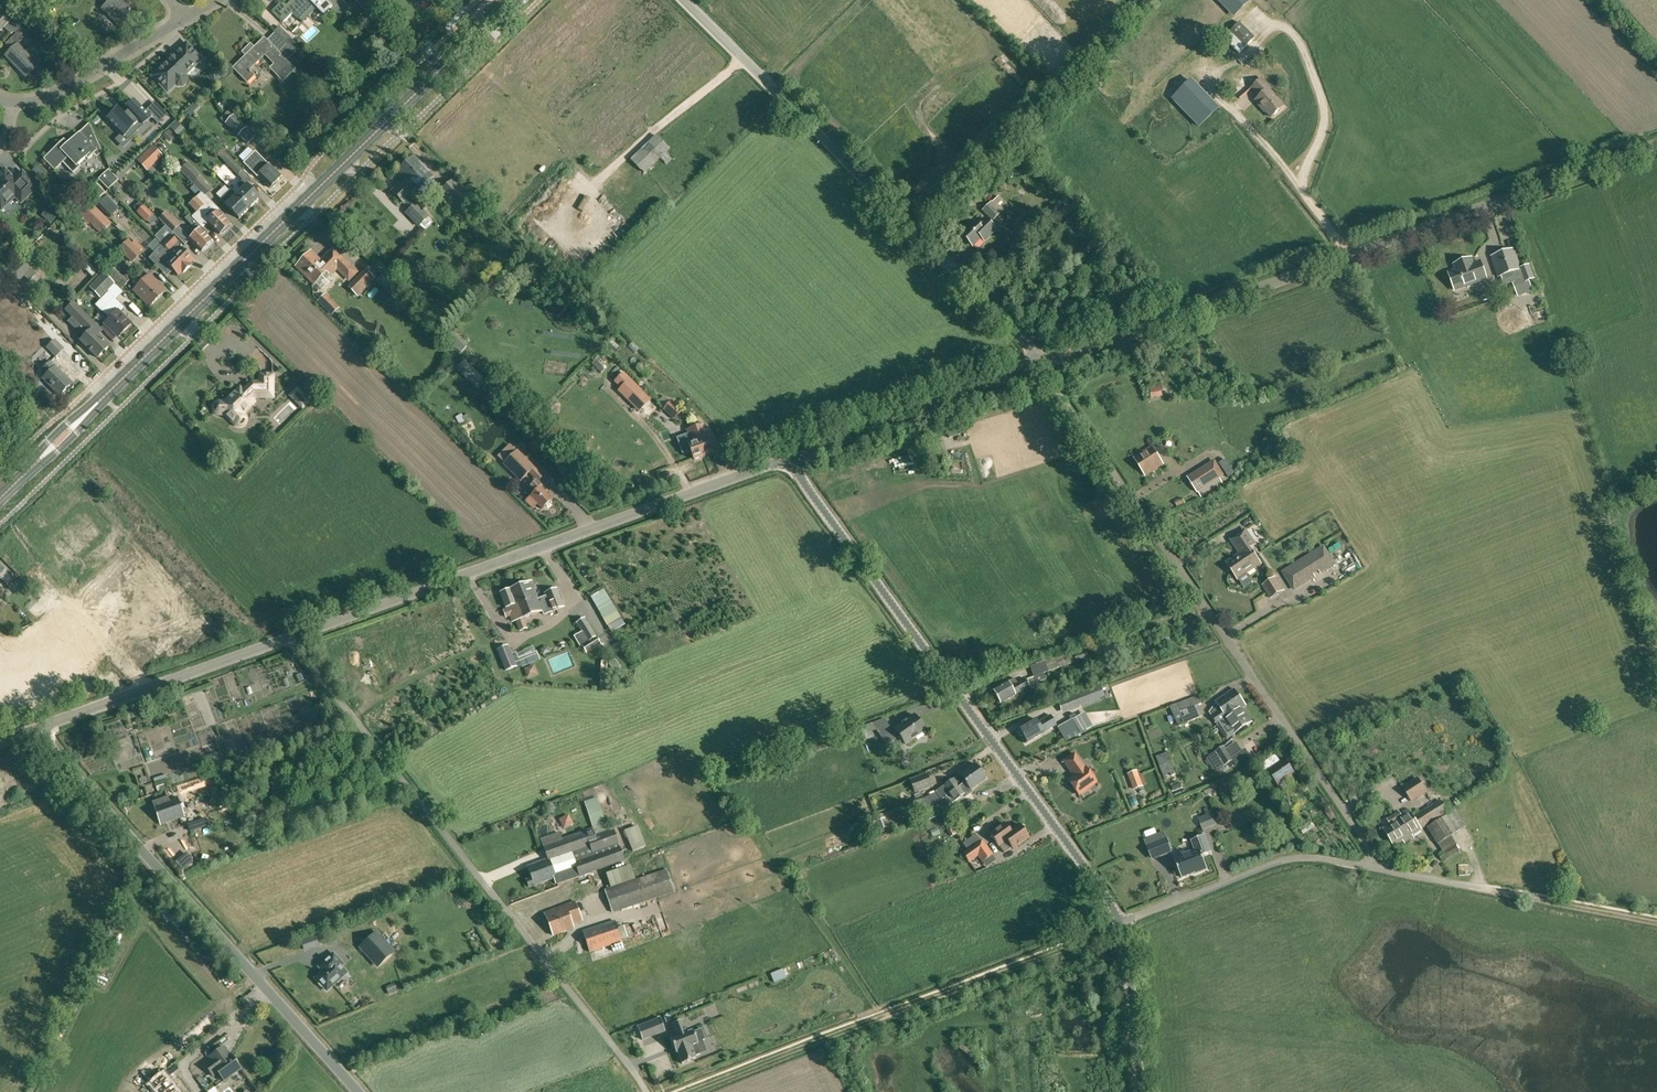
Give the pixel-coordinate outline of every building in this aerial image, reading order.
[(143,12),(132,0),(117,0),(116,2),(114,0),(112,0),(103,9),(122,27),(131,18),(134,21),(143,12)] [(331,7),(340,15),(348,7),(349,7),(342,0),(292,0),(287,6),(282,1),(272,11),(283,22),(292,13),(302,22),(316,8),(323,15),(331,7)] [(377,0),(356,0),(371,14),(381,4),(377,0)] [(1234,14),(1248,0),(1221,0),(1228,7),(1234,14)] [(4,26),(12,34),(14,32),(20,26),(29,17),(21,9),(13,16),(6,9),(0,15),(0,30),(4,26)] [(1255,38),(1240,22),(1231,31),(1246,47),(1255,38)] [(20,26),(14,32),(17,34),(7,44),(13,50),(6,56),(28,78),(33,72),(38,77),(44,71),(18,44),(28,34),(20,26)] [(292,48),(297,52),(300,48),(279,27),(273,32),(275,33),(292,48)] [(275,33),(267,41),(265,38),(255,48),(252,44),(242,53),(246,56),(234,68),(248,83),(255,75),(249,70),(265,54),(275,64),(270,69),(277,75),(278,73),(285,80),(295,70),(283,57),(292,48),(275,33)] [(159,68),(151,75),(168,92),(176,85),(178,86),(180,86),(182,86),(184,85),(186,83),(186,80),(186,78),(185,76),(188,73),(189,74),(196,66),(196,65),(202,59),(187,43),(160,69),(159,68)] [(1272,117),(1284,106),(1269,89),(1270,88),(1262,79),(1256,84),(1239,63),(1222,77),(1240,98),(1253,88),(1260,96),(1256,100),(1262,108),(1263,107),(1272,117)] [(1273,76),(1279,70),(1275,65),(1268,71),(1273,76)] [(220,77),(214,71),(208,77),(214,83),(220,77)] [(117,110),(108,119),(128,140),(152,117),(135,99),(126,108),(129,111),(124,116),(117,110)] [(167,115),(163,111),(154,120),(157,124),(167,115)] [(254,137),(233,116),(227,111),(220,119),(238,136),(238,135),(247,144),(254,137)] [(60,144),(45,159),(55,170),(63,162),(73,173),(80,167),(78,165),(86,157),(88,159),(92,155),(95,152),(100,148),(102,153),(102,152),(90,123),(89,124),(91,127),(83,134),(78,139),(76,137),(64,148),(60,144)] [(653,171),(657,175),(673,159),(667,153),(670,150),(656,135),(630,160),(644,174),(659,160),(661,162),(653,171)] [(162,150),(145,165),(151,171),(167,155),(162,150)] [(237,176),(242,180),(245,183),(250,178),(243,170),(223,150),(217,155),(238,175),(237,176)] [(258,177),(259,176),(271,188),(282,177),(270,164),(269,165),(255,152),(244,164),(258,177)] [(434,176),(414,156),(397,173),(405,181),(393,192),(404,204),(406,203),(412,209),(407,214),(420,227),(430,217),(410,198),(416,192),(417,193),(434,176)] [(205,196),(211,189),(199,177),(200,175),(188,163),(180,171),(202,193),(201,194),(205,196)] [(1007,164),(998,171),(1002,176),(1011,168),(1007,164)] [(108,190),(118,180),(109,169),(98,179),(108,190)] [(37,187),(23,172),(13,182),(3,171),(0,174),(0,209),(1,210),(15,197),(21,203),(37,187)] [(472,196),(455,179),(440,194),(456,211),(472,196)] [(245,183),(242,180),(237,184),(242,189),(237,195),(250,208),(260,198),(245,183)] [(250,208),(237,195),(231,190),(221,200),(226,205),(240,219),(241,218),(240,218),(250,208)] [(205,196),(201,194),(196,199),(204,206),(192,218),(202,228),(208,222),(220,235),(230,224),(224,218),(225,216),(205,196)] [(118,208),(107,196),(97,205),(109,217),(118,208)] [(100,234),(106,228),(110,223),(87,200),(76,210),(100,234)] [(1074,208),(1066,200),(1057,209),(1064,217),(1074,208)] [(1007,215),(993,201),(983,211),(992,220),(997,216),(1002,221),(1007,215)] [(146,222),(153,215),(143,206),(136,212),(146,222)] [(189,239),(190,238),(178,227),(179,226),(166,213),(160,220),(185,245),(190,240),(189,239)] [(202,228),(192,218),(189,215),(185,219),(193,227),(191,230),(195,234),(191,239),(190,238),(189,239),(190,240),(191,240),(202,251),(212,241),(206,235),(207,233),(202,228)] [(984,241),(995,229),(984,219),(977,226),(972,221),(960,234),(972,246),(980,238),(984,241)] [(628,223),(617,230),(624,240),(635,232),(628,223)] [(163,244),(187,269),(191,265),(190,264),(194,260),(183,250),(185,248),(172,235),(163,244)] [(142,253),(128,240),(118,250),(132,263),(142,253)] [(187,269),(163,244),(154,254),(166,266),(167,264),(178,275),(182,272),(183,273),(187,269)] [(330,276),(338,268),(349,279),(356,271),(345,260),(333,249),(321,261),(311,251),(296,267),(314,285),(326,272),(330,276)] [(1520,269),(1514,249),(1492,257),(1499,276),(1520,269)] [(1455,290),(1487,279),(1480,261),(1473,264),(1471,258),(1454,265),(1456,270),(1449,273),(1455,290)] [(1534,292),(1530,282),(1536,279),(1530,265),(1521,268),(1525,279),(1513,284),(1518,298),(1534,292)] [(123,288),(130,280),(117,267),(110,274),(123,288)] [(375,279),(365,270),(347,287),(357,297),(375,279)] [(102,273),(96,279),(88,286),(100,298),(108,290),(113,284),(102,273)] [(150,306),(166,290),(150,275),(134,291),(150,306)] [(111,317),(110,319),(105,324),(118,337),(131,325),(120,314),(125,309),(114,298),(109,293),(98,304),(111,317)] [(331,315),(339,308),(325,294),(317,301),(331,315)] [(98,358),(109,346),(95,332),(99,328),(76,304),(71,309),(68,312),(85,329),(81,333),(85,337),(81,341),(98,358)] [(63,349),(54,341),(47,348),(56,356),(63,349)] [(264,348),(255,355),(269,372),(277,365),(264,348)] [(59,396),(72,384),(71,383),(50,362),(41,371),(46,376),(43,379),(59,396)] [(469,370),(464,376),(476,388),(482,382),(469,370)] [(228,399),(226,402),(220,402),(217,402),(215,404),(214,406),(213,408),(214,410),(215,412),(217,414),(219,414),(226,414),(235,424),(239,426),(240,426),(244,425),(244,424),(246,420),(244,415),(242,414),(243,413),(254,402),(252,400),(256,397),(272,397),(273,375),(260,375),(260,382),(252,382),(243,391),(240,388),(236,392),(235,391),(228,398),(228,399)] [(311,401),(297,386),(288,395),(302,410),(311,401)] [(648,393),(643,396),(649,404),(653,401),(648,393)] [(682,411),(670,401),(663,409),(674,420),(682,411)] [(703,456),(712,453),(710,447),(713,446),(708,430),(706,431),(703,424),(693,427),(703,456)] [(703,456),(693,427),(686,430),(687,434),(676,438),(682,454),(690,451),(694,460),(703,456)] [(1146,476),(1163,465),(1152,447),(1134,459),(1146,476)] [(542,475),(517,450),(503,464),(520,482),(529,472),(537,480),(542,475)] [(1214,462),(1204,468),(1188,478),(1197,492),(1223,476),(1220,470),(1214,462)] [(551,504),(549,502),(552,500),(540,488),(542,486),(536,480),(529,488),(534,493),(530,497),(525,501),(533,509),(537,504),(542,509),(544,507),(546,508),(551,504)] [(1231,540),(1241,554),(1227,563),(1238,579),(1260,564),(1250,548),(1255,545),(1245,531),(1231,540)] [(1294,590),(1335,564),(1324,547),(1283,573),(1294,590)] [(9,585),(14,580),(5,571),(6,570),(0,565),(0,576),(9,585)] [(16,582),(24,590),(30,584),(22,576),(16,582)] [(1276,576),(1262,585),(1270,599),(1285,590),(1276,576)] [(519,587),(530,617),(542,611),(544,615),(564,607),(557,588),(544,593),(546,596),(539,599),(531,581),(519,587)] [(530,617),(519,587),(501,594),(507,609),(508,609),(514,622),(517,621),(517,622),(530,617)] [(585,654),(599,645),(583,619),(576,623),(587,642),(579,647),(585,654)] [(519,667),(510,647),(499,651),(508,672),(519,667)] [(541,652),(524,658),(527,666),(544,659),(541,652)] [(1037,685),(1036,683),(1045,679),(1043,673),(1048,671),(1058,668),(1056,664),(1073,657),(1071,652),(1044,662),(1044,661),(1029,667),(1033,677),(1025,680),(1024,678),(1017,683),(1014,678),(1007,682),(992,690),(999,704),(1015,695),(1014,695),(1029,687),(1037,685)] [(1220,709),(1211,716),(1217,725),(1218,725),(1221,729),(1228,724),(1235,733),(1251,722),(1241,708),(1245,706),(1234,689),(1215,702),(1220,709)] [(1069,710),(1083,705),(1082,702),(1079,695),(1079,694),(1065,699),(1069,710)] [(1173,714),(1190,707),(1191,707),(1201,703),(1198,696),(1170,706),(1173,714)] [(1198,705),(1173,714),(1179,727),(1203,716),(1198,705)] [(886,745),(899,736),(905,744),(925,730),(914,715),(892,730),(884,719),(871,724),(886,745)] [(1021,736),(1022,736),(1026,742),(1042,733),(1055,726),(1050,715),(1036,723),(1034,719),(1018,728),(1019,729),(1018,730),(1017,731),(1020,736),(1021,736)] [(1079,715),(1066,722),(1057,727),(1065,741),(1069,739),(1067,735),(1069,733),(1073,739),(1079,736),(1075,730),(1078,728),(1080,733),(1087,729),(1079,715)] [(919,735),(922,741),(932,736),(929,730),(919,735)] [(1232,760),(1224,748),(1216,753),(1225,765),(1232,760)] [(1078,795),(1095,783),(1085,767),(1084,768),(1074,754),(1063,761),(1073,776),(1067,780),(1078,795)] [(1259,766),(1268,780),(1276,782),(1278,786),(1279,786),(1281,790),(1283,790),(1287,787),(1287,786),(1285,781),(1295,775),(1284,759),(1271,768),(1266,761),(1259,766)] [(940,799),(979,771),(974,763),(958,775),(958,774),(934,791),(940,799)] [(985,779),(979,771),(940,799),(939,800),(934,794),(920,799),(929,820),(940,816),(936,806),(937,806),(938,807),(943,808),(963,794),(964,797),(971,792),(970,790),(985,779)] [(914,793),(931,787),(926,773),(909,780),(914,793)] [(1426,791),(1418,778),(1403,788),(1411,801),(1426,791)] [(1144,792),(1142,786),(1139,779),(1131,782),(1134,789),(1136,788),(1138,794),(1144,792)] [(168,801),(177,798),(176,795),(184,792),(184,793),(195,789),(192,781),(164,791),(167,798),(167,797),(168,801)] [(595,824),(608,819),(601,796),(588,800),(595,824)] [(167,797),(167,798),(153,803),(160,825),(183,817),(177,798),(168,801),(167,797)] [(1421,812),(1428,824),(1448,812),(1440,800),(1421,812)] [(1461,851),(1452,836),(1467,826),(1451,801),(1444,805),(1449,814),(1427,828),(1438,845),(1439,844),(1443,852),(1438,854),(1443,862),(1461,851)] [(561,812),(566,827),(576,824),(571,809),(561,812)] [(1199,819),(1203,830),(1217,825),(1211,810),(1206,812),(1208,816),(1199,819)] [(1410,812),(1402,817),(1399,813),(1394,816),(1396,821),(1384,829),(1395,846),(1408,837),(1421,829),(1420,829),(1428,824),(1421,812),(1414,817),(1410,812)] [(641,824),(629,828),(636,848),(647,845),(641,824)] [(956,824),(950,826),(954,836),(960,833),(956,824)] [(1015,836),(1010,830),(1008,831),(1003,824),(989,834),(998,847),(1006,841),(1006,842),(1015,836)] [(1017,825),(1010,830),(1015,836),(1006,842),(1006,841),(998,847),(1003,853),(1011,848),(1012,849),(1027,839),(1017,825)] [(935,829),(936,836),(944,835),(944,828),(935,829)] [(593,829),(544,846),(549,859),(528,866),(532,877),(527,879),(530,887),(554,878),(556,884),(624,861),(614,831),(596,837),(593,829)] [(1164,833),(1145,840),(1147,847),(1152,858),(1171,851),(1166,839),(1164,833)] [(1195,852),(1186,855),(1174,860),(1181,878),(1194,873),(1194,874),(1207,869),(1202,856),(1211,853),(1205,835),(1191,840),(1195,852)] [(962,854),(968,862),(978,855),(978,856),(988,850),(981,841),(962,854)] [(531,861),(541,860),(540,849),(530,850),(531,861)] [(988,850),(978,856),(979,857),(982,861),(991,855),(988,850)] [(667,870),(639,879),(635,880),(630,865),(605,873),(610,889),(604,891),(611,912),(674,891),(667,870)] [(582,921),(575,902),(555,909),(545,913),(553,936),(573,929),(572,925),(582,921)] [(621,941),(615,921),(582,931),(589,952),(621,941)] [(346,931),(350,937),(362,929),(358,923),(346,931)] [(393,952),(389,948),(376,933),(361,947),(378,966),(391,953),(393,952)] [(321,939),(306,943),(308,949),(323,945),(321,939)] [(346,973),(341,968),(345,965),(334,953),(331,956),(319,967),(319,968),(320,967),(324,971),(315,978),(318,981),(318,983),(319,985),(320,987),(322,988),(324,988),(326,991),(346,973)] [(401,984),(390,988),(392,994),(403,990),(401,984)] [(637,1027),(641,1040),(664,1032),(659,1019),(637,1027)] [(695,1056),(700,1054),(697,1044),(698,1044),(697,1042),(702,1040),(705,1039),(701,1030),(693,1033),(693,1031),(687,1033),(682,1020),(672,1024),(676,1035),(677,1037),(671,1039),(676,1053),(677,1052),(682,1064),(695,1059),(694,1056),(695,1056)] [(210,1058),(212,1060),(204,1065),(212,1076),(218,1071),(224,1079),(222,1081),(224,1082),(241,1070),(231,1055),(230,1056),(224,1048),(210,1058)] [(677,1056),(661,1060),(663,1067),(678,1062),(677,1056)] [(144,1079),(154,1091),(187,1091),(165,1063),(144,1079)]
